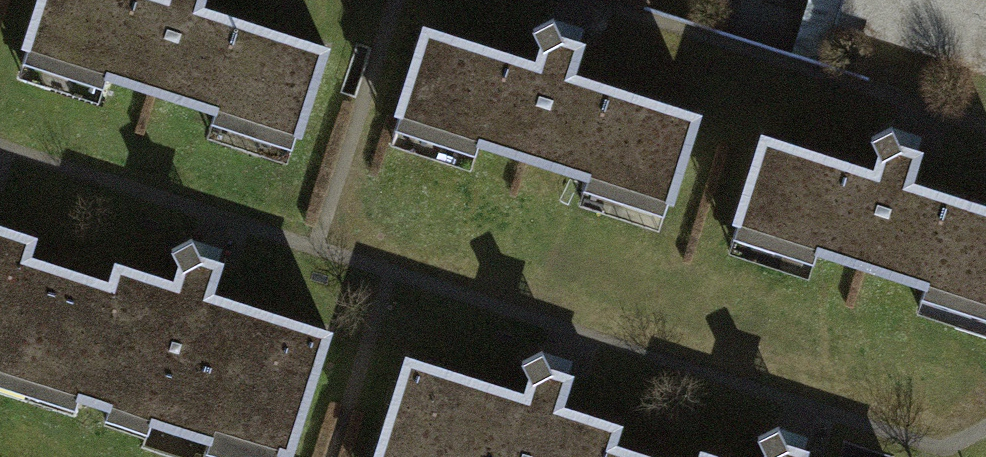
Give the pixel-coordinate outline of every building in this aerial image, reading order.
[(27,50),(292,132),(320,43),(199,5),(200,0),(42,0),(27,50)] [(845,30),(985,72),(985,0),(854,0),(845,30)] [(539,56),(430,24),(400,119),(674,203),(704,107),(578,69),(587,39),(566,32),(558,14),(535,25),(543,43),(539,56)] [(771,132),(742,223),(985,299),(985,202),(914,179),(925,145),(906,139),(896,121),(874,133),(885,151),(879,168),(771,132)] [(35,373),(69,265),(29,253),(35,234),(0,223),(0,362),(35,373)] [(35,373),(287,453),(328,330),(214,292),(225,261),(205,255),(191,234),(173,247),(181,279),(117,259),(110,279),(69,265),(35,373)] [(412,359),(380,456),(653,456),(615,444),(622,422),(566,404),(576,372),(558,366),(547,344),(520,356),(539,396),(412,359)] [(815,449),(794,441),(783,418),(758,429),(771,456),(812,456),(815,449)] [(707,447),(705,456),(740,456),(707,447)]
